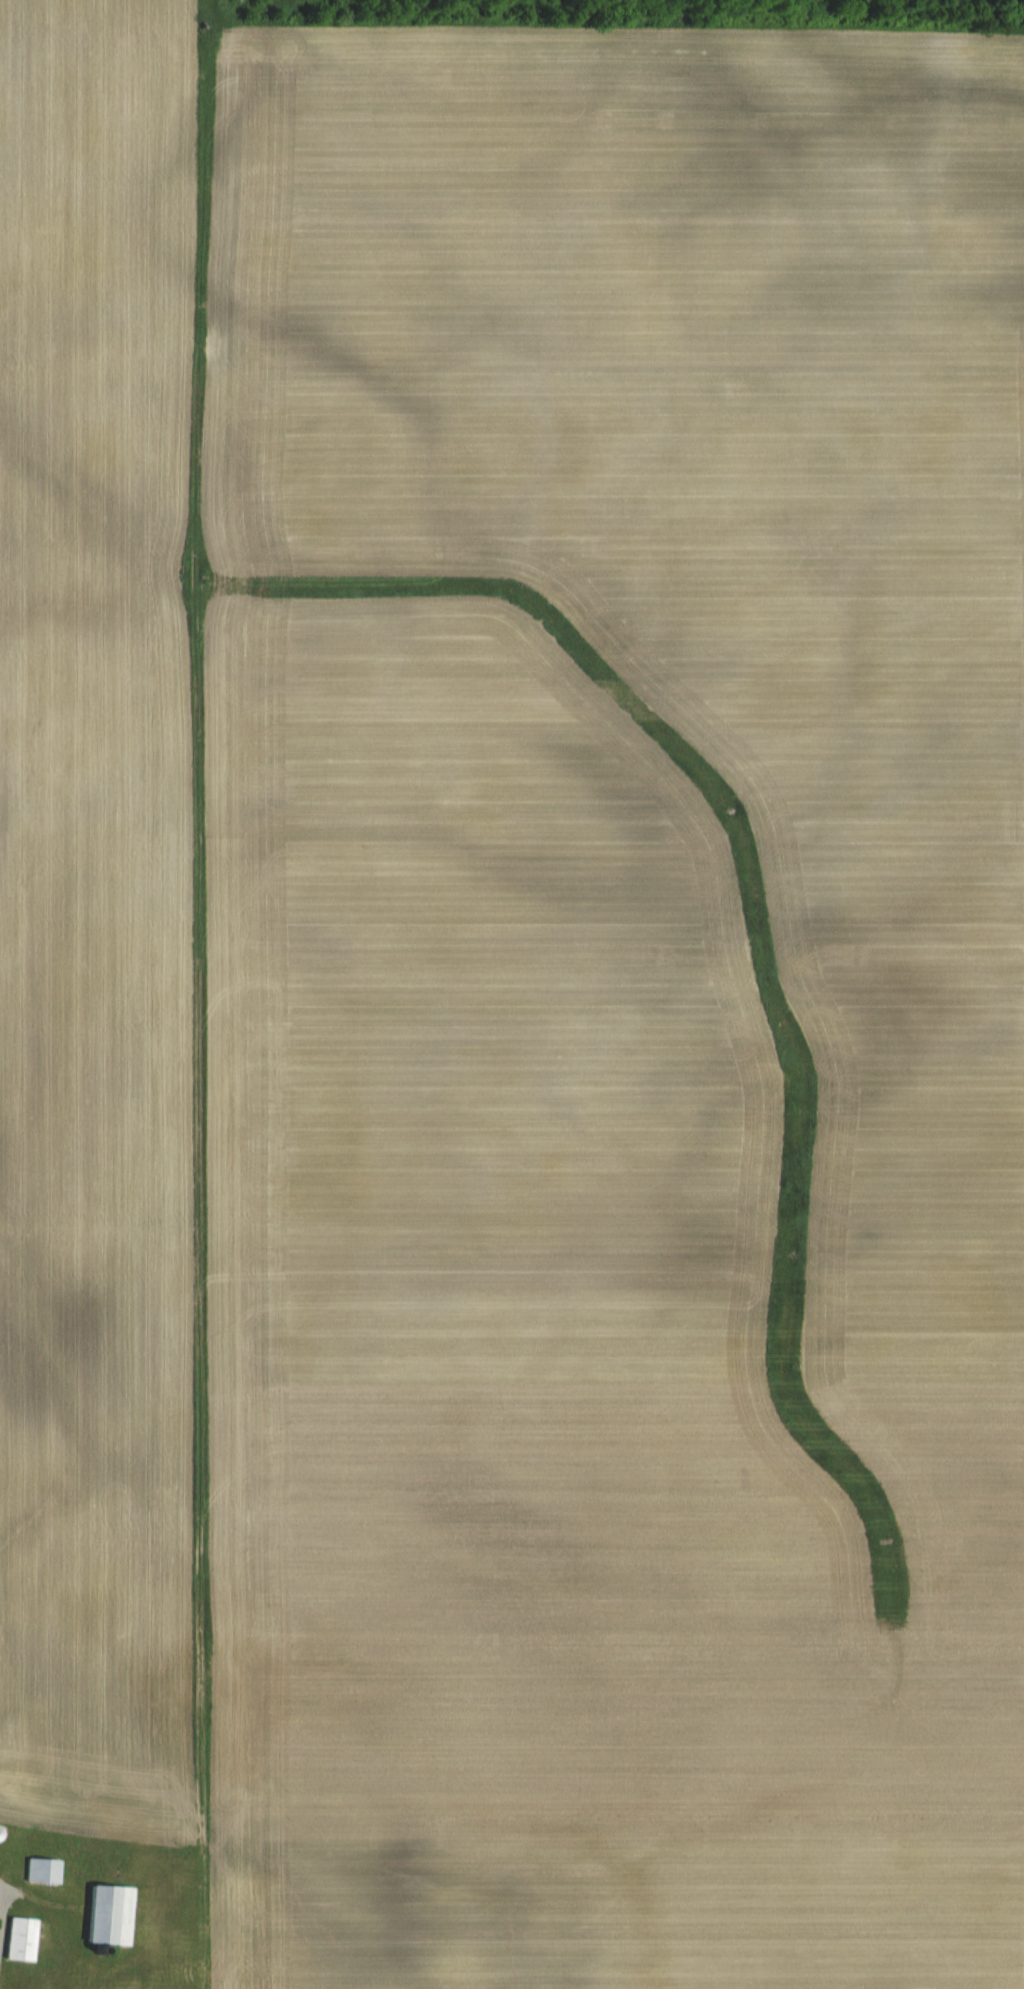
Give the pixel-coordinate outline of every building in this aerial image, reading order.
[(12,1853),(0,1853),(0,1871),(12,1871),(12,1853)] [(57,1860),(25,1860),(25,1885),(57,1885),(57,1860)] [(85,1945),(127,1947),(129,1889),(88,1887),(85,1945)] [(31,1962),(33,1920),(6,1919),(4,1961),(31,1962)]
